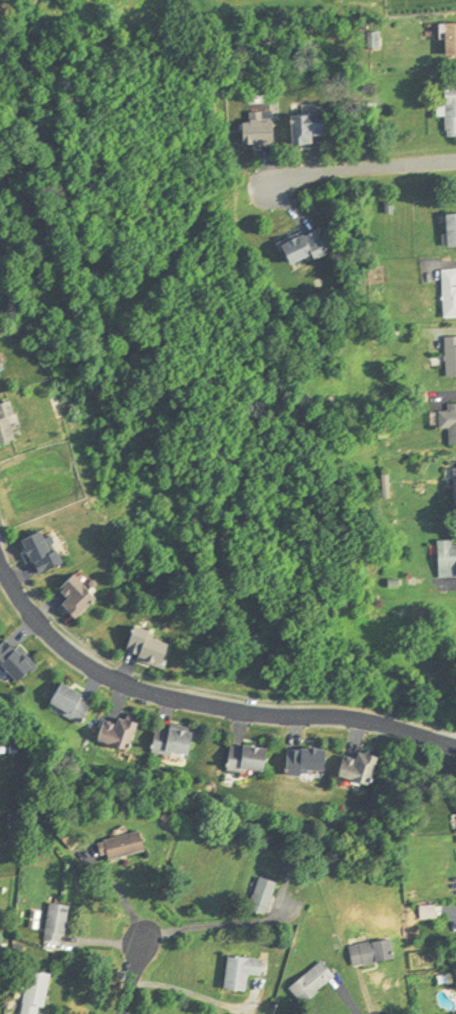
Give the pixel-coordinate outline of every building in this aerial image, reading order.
[(448,58),(455,58),(455,25),(443,25),(443,38),(448,38),(448,58)] [(318,137),(330,137),(330,116),(299,116),(299,146),(318,146),(318,137)] [(285,246),(299,271),(332,253),(319,228),(285,246)] [(455,320),(455,271),(446,271),(447,320),(455,320)] [(12,404),(0,407),(0,449),(22,444),(12,404)] [(455,446),(455,406),(451,406),(451,413),(443,414),(444,430),(454,430),(454,446),(455,446)] [(41,578),(64,569),(49,532),(27,542),(41,578)] [(455,546),(455,542),(440,542),(440,579),(455,579),(455,546)] [(72,600),(64,609),(80,623),(101,598),(75,577),(62,592),(72,600)] [(174,653),(138,636),(129,655),(165,673),(174,653)] [(39,669),(11,642),(0,653),(0,667),(20,687),(39,669)] [(55,695),(78,726),(93,715),(83,702),(86,700),(73,681),(55,695)] [(108,718),(100,738),(131,751),(143,723),(119,713),(115,721),(108,718)] [(160,723),(155,751),(194,758),(199,730),(160,723)] [(233,771),(271,771),(271,745),(233,745),(233,771)] [(291,748),(292,773),(331,772),(330,747),(291,748)] [(375,784),(383,755),(362,749),(360,756),(348,753),(342,775),(375,784)] [(10,825),(22,825),(22,814),(10,814),(10,825)] [(148,852),(144,831),(101,840),(105,861),(148,852)] [(281,880),(264,877),(256,911),(273,915),(281,880)] [(73,907),(54,902),(45,938),(65,943),(73,907)] [(358,966),(400,960),(397,939),(355,945),(358,966)] [(228,989),(250,991),(252,975),(267,976),(269,959),(232,955),(228,989)] [(340,975),(326,960),(294,989),(308,1005),(340,975)] [(31,970),(24,1013),(46,1013),(53,973),(31,970)]
